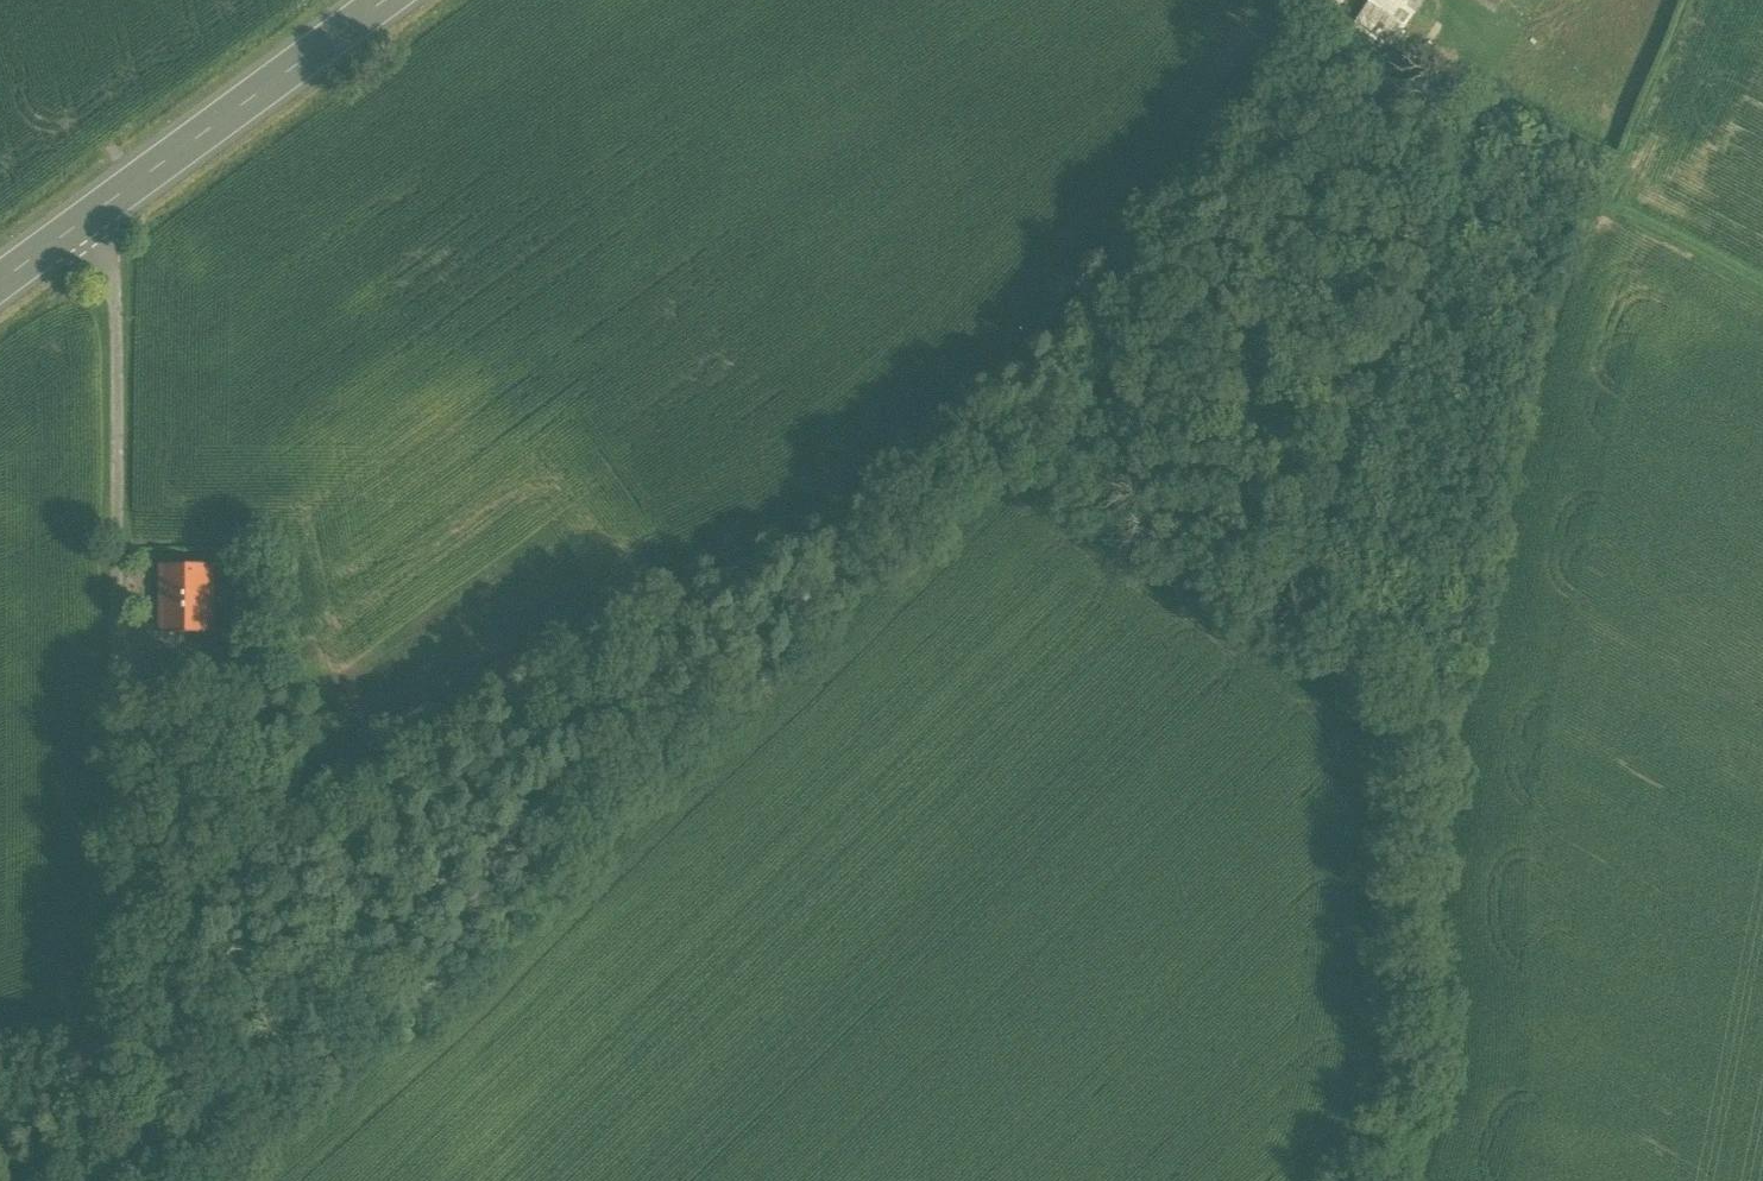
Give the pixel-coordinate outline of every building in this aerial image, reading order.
[(1339,0),(1312,0),(1332,12),(1339,0)] [(1364,9),(1347,1),(1341,12),(1359,20),(1364,9)] [(211,565),(163,565),(163,632),(210,632),(210,587),(211,587),(211,565)]
